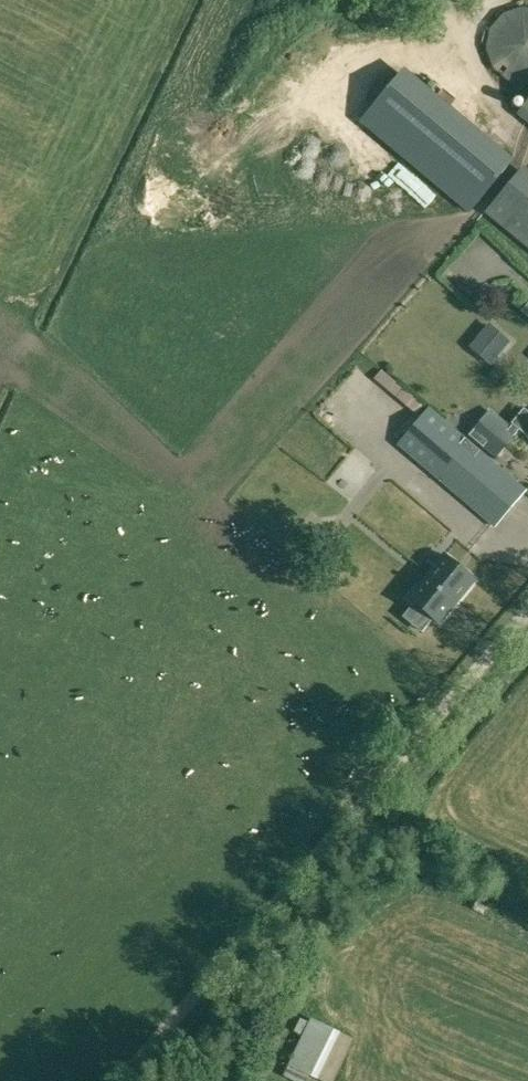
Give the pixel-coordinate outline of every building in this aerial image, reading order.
[(487,46),(487,50),(488,53),(489,57),(490,60),(491,63),(493,66),(495,69),(498,72),(500,74),(503,76),(506,78),(509,79),(513,81),(516,81),(520,82),(523,82),(527,82),(527,11),(527,10),(523,10),(520,10),(516,11),(513,12),(509,13),(506,14),(503,16),(500,18),(498,21),(495,23),(493,26),(491,29),(490,32),(489,36),(488,39),(487,43),(487,46)] [(513,159),(405,69),(361,121),(470,212),(513,159)] [(516,170),(485,208),(527,244),(527,180),(516,170)] [(453,263),(466,275),(474,267),(462,254),(453,263)] [(470,345),(492,364),(512,340),(490,321),(470,345)] [(525,407),(513,422),(527,434),(527,409),(525,407)] [(525,490),(491,461),(465,439),(428,408),(398,443),(495,525),(525,490)] [(515,433),(519,429),(513,424),(510,428),(490,411),(470,434),(496,457),(516,434),(515,433)] [(427,576),(457,601),(475,580),(444,555),(427,576)] [(457,601),(427,576),(409,598),(440,623),(457,601)] [(319,1078),(341,1032),(310,1018),(288,1064),(319,1078)]
